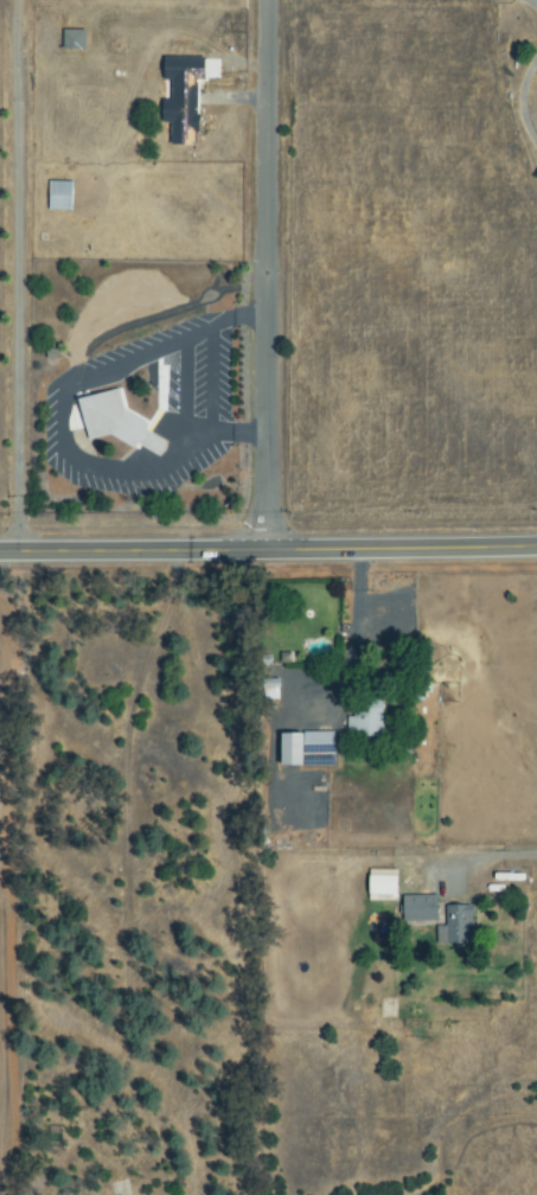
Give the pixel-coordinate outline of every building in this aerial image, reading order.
[(198,145),(199,89),(175,89),(175,145),(198,145)] [(75,181),(51,181),(51,211),(74,212),(75,181)] [(90,443),(112,439),(138,451),(141,445),(164,456),(171,442),(152,433),(150,420),(129,410),(125,388),(80,396),(90,443)] [(349,717),(350,737),(387,736),(386,695),(355,697),(356,717),(349,717)] [(288,733),(287,766),(336,767),(337,733),(288,733)] [(402,877),(373,876),(372,902),(401,903),(402,877)] [(432,909),(433,897),(407,897),(407,921),(442,922),(442,909),(432,909)] [(476,943),(475,907),(447,907),(448,926),(438,926),(438,945),(476,943)]
